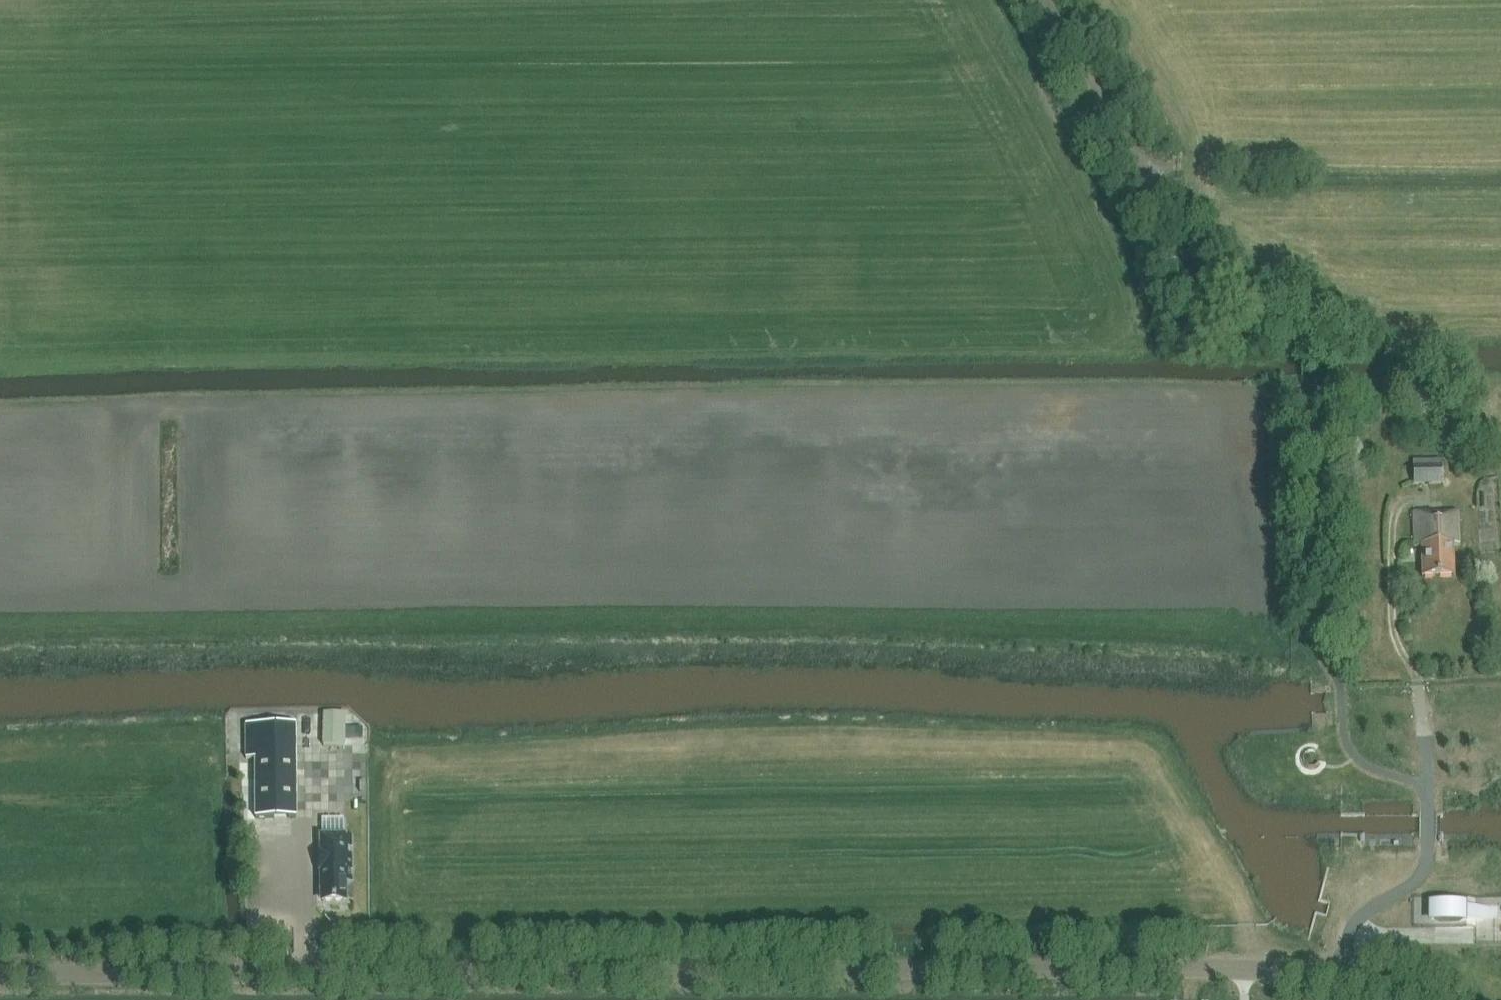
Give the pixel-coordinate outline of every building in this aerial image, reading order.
[(1440,449),(1422,450),(1423,466),(1413,466),(1413,485),(1441,484),(1440,465),(1444,464),(1444,452),(1440,452),(1440,449)] [(1433,512),(1413,513),(1415,547),(1419,546),(1421,577),(1453,575),(1451,546),(1461,545),(1459,512),(1433,514),(1433,512)] [(344,715),(323,714),(322,747),(343,747),(344,715)] [(296,818),(294,724),(245,725),(245,760),(254,760),(255,819),(296,818)] [(343,838),(343,819),(321,819),(322,855),(321,855),(321,856),(322,856),(322,869),(321,869),(321,870),(322,870),(322,902),(344,902),(344,882),(350,882),(350,838),(343,838)] [(1475,901),(1475,924),(1500,924),(1500,901),(1475,901)]
